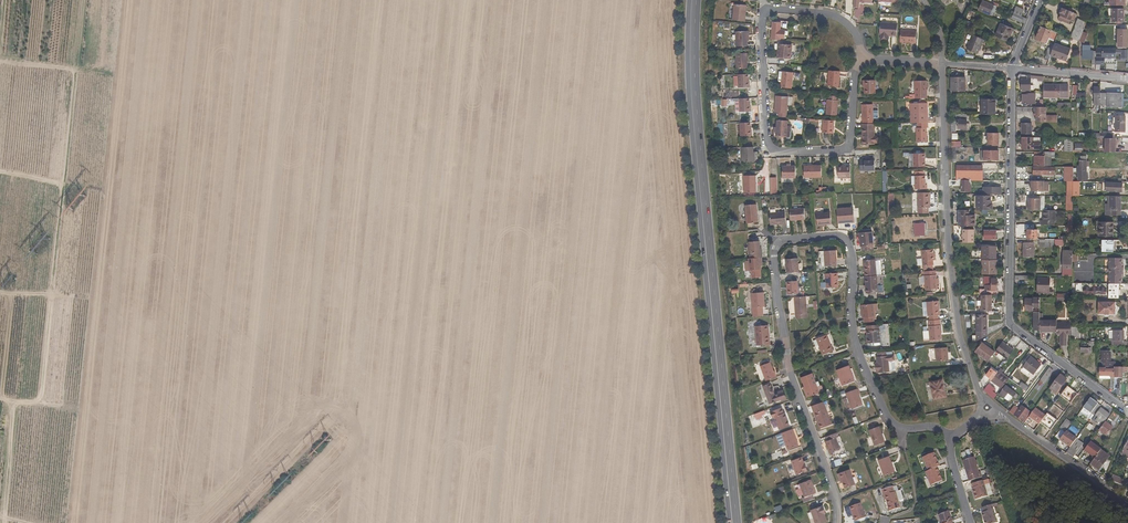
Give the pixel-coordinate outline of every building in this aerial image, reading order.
[(872,0),(853,0),(853,8),(859,8),(859,3),(872,3),(872,0)] [(978,11),(990,15),(994,5),(982,0),(978,11)] [(745,21),(747,6),(734,4),(732,20),(745,21)] [(1013,13),(1021,17),(1024,10),(1016,7),(1013,13)] [(1074,21),(1077,14),(1061,7),(1059,12),(1061,13),(1059,19),(1069,23),(1071,19),(1074,21)] [(1124,21),(1124,9),(1112,8),(1112,21),(1124,21)] [(1008,17),(1024,24),(1026,19),(1021,17),(1013,13),(1010,12),(1008,17)] [(1085,25),(1086,22),(1078,18),(1071,38),(1079,41),(1083,32),(1085,25)] [(785,30),(780,29),(780,23),(776,22),(772,22),(771,39),(779,40),(779,38),(785,38),(785,30)] [(892,35),(896,36),(897,24),(880,23),(879,35),(881,35),(881,39),(882,40),(886,40),(888,39),(888,35),(892,35)] [(996,37),(1007,41),(1010,35),(1011,35),(1013,29),(1001,23),(996,37)] [(1051,31),(1040,26),(1035,39),(1047,44),(1050,38),(1054,40),(1057,32),(1051,30),(1051,31)] [(1127,47),(1127,30),(1118,29),(1117,47),(1127,47)] [(916,43),(916,31),(900,30),(900,42),(916,43)] [(749,40),(749,31),(736,32),(736,46),(748,45),(748,40),(749,40)] [(983,39),(972,35),(966,49),(978,54),(983,39)] [(793,59),(793,54),(794,43),(778,42),(777,58),(793,59)] [(1054,44),(1050,56),(1067,61),(1071,49),(1054,43),(1054,44)] [(1054,44),(1052,44),(1050,48),(1048,47),(1044,59),(1049,61),(1050,56),(1054,44)] [(1092,58),(1092,64),(1096,64),(1096,63),(1096,54),(1096,51),(1090,51),(1090,46),(1083,45),(1082,58),(1092,58)] [(1123,58),(1127,58),(1127,50),(1116,49),(1116,54),(1121,54),(1121,56),(1119,56),(1119,60),(1123,60),(1123,58)] [(748,68),(747,53),(735,54),(736,69),(748,68)] [(781,87),(792,88),(794,73),(782,71),(782,72),(782,77),(781,82),(781,83),(781,87)] [(827,85),(838,86),(839,72),(828,71),(827,85)] [(749,81),(748,81),(748,79),(748,74),(738,74),(737,76),(734,76),(734,86),(738,86),(738,88),(750,87),(749,81)] [(1037,79),(1037,81),(1043,81),(1043,77),(1020,75),(1017,79),(1020,79),(1020,91),(1031,91),(1031,79),(1037,79)] [(966,91),(965,77),(951,77),(951,81),(951,91),(966,91)] [(875,94),(875,80),(863,81),(864,87),(864,94),(875,94)] [(927,99),(927,80),(914,81),(914,94),(914,96),(909,96),(905,96),(905,99),(927,99)] [(1085,97),(1085,93),(1077,93),(1077,86),(1071,85),(1071,92),(1071,95),(1076,95),(1076,97),(1085,97)] [(1022,104),(1034,104),(1034,93),(1030,93),(1022,93),(1022,104)] [(1100,94),(1100,105),(1106,105),(1106,107),(1121,107),(1121,94),(1100,94)] [(778,117),(787,118),(789,97),(777,96),(777,102),(775,102),(774,112),(778,113),(778,117)] [(739,99),(739,101),(735,101),(736,110),(740,110),(740,112),(751,111),(750,105),(749,105),(749,104),(749,98),(739,99)] [(838,100),(836,100),(828,100),(826,99),(825,115),(837,115),(838,100)] [(995,99),(981,99),(981,114),(995,114),(995,99)] [(1076,102),(1072,102),(1072,109),(1074,109),(1074,107),(1080,107),(1080,99),(1076,99),(1076,102)] [(917,123),(928,123),(927,103),(910,103),(910,123),(917,123)] [(861,124),(873,124),(873,104),(861,104),(861,124)] [(1045,116),(1045,107),(1043,107),(1035,107),(1034,107),(1034,116),(1035,116),(1035,122),(1036,122),(1056,122),(1056,116),(1045,116)] [(959,130),(967,130),(967,123),(967,114),(956,114),(956,120),(955,120),(955,123),(957,123),(957,129),(959,129),(959,130)] [(1114,125),(1114,132),(1125,132),(1125,116),(1114,116),(1114,125)] [(776,132),(775,136),(786,137),(791,137),(792,126),(788,126),(788,121),(776,120),(776,128),(776,132)] [(833,121),(823,120),(822,133),(832,133),(833,121)] [(739,123),(740,136),(752,135),(752,130),(750,130),(750,129),(750,122),(739,123)] [(916,141),(927,141),(927,128),(928,128),(928,123),(917,123),(917,128),(916,128),(916,141)] [(1022,138),(1031,138),(1031,135),(1032,135),(1032,130),(1032,128),(1032,123),(1022,123),(1022,138)] [(861,124),(862,145),(875,144),(875,143),(880,143),(880,135),(875,136),(875,124),(873,124),(861,124)] [(998,144),(998,133),(988,133),(987,144),(998,144)] [(1022,149),(1032,149),(1032,148),(1039,148),(1039,138),(1033,138),(1032,138),(1031,138),(1022,138),(1022,142),(1022,149)] [(1064,152),(1073,152),(1073,138),(1064,138),(1064,152)] [(1073,152),(1081,152),(1081,151),(1082,151),(1082,144),(1075,144),(1075,142),(1084,142),(1084,138),(1075,138),(1073,138),(1073,152)] [(1112,138),(1104,138),(1104,152),(1115,152),(1115,138),(1112,138)] [(741,147),(742,162),(755,162),(755,157),(754,157),(753,152),(753,147),(741,147)] [(956,151),(966,151),(966,148),(961,147),(951,147),(951,163),(955,163),(958,163),(958,159),(956,159),(956,154),(956,151)] [(998,160),(998,151),(984,150),(983,160),(998,160)] [(1033,152),(1033,165),(1051,166),(1051,159),(1055,159),(1055,152),(1033,152)] [(925,166),(925,153),(914,153),(914,167),(925,166)] [(1086,160),(1086,156),(1080,156),(1080,160),(1079,160),(1079,165),(1077,165),(1077,180),(1088,180),(1088,175),(1087,175),(1087,160),(1086,160)] [(865,160),(860,160),(861,171),(876,171),(875,161),(869,161),(865,161),(865,160)] [(796,178),(795,165),(782,166),(782,178),(796,178)] [(822,178),(821,165),(804,165),(804,179),(822,178)] [(956,165),(956,176),(960,176),(960,180),(961,180),(969,180),(969,175),(971,175),(971,166),(956,165)] [(842,166),(838,166),(838,178),(851,178),(850,166),(846,166),(846,167),(842,167),(842,166)] [(1033,175),(1055,175),(1055,166),(1033,166),(1033,175)] [(923,175),(923,171),(915,171),(915,189),(927,189),(927,184),(925,184),(925,175),(923,175)] [(756,184),(756,176),(743,176),(744,193),(755,193),(754,184),(756,184)] [(961,182),(960,190),(960,192),(971,192),(971,185),(969,185),(969,180),(961,180),(961,182)] [(1043,181),(1030,181),(1029,185),(1031,185),(1031,187),(1031,191),(1043,191),(1043,181)] [(1117,182),(1106,182),(1106,192),(1111,192),(1111,193),(1115,193),(1115,192),(1121,192),(1121,182),(1117,182)] [(918,193),(917,193),(918,214),(928,213),(928,208),(928,200),(930,200),(929,192),(918,193)] [(977,210),(993,210),(993,196),(977,196),(977,210)] [(1112,204),(1106,204),(1106,211),(1121,211),(1121,196),(1112,196),(1112,204)] [(973,210),(973,201),(972,201),(972,198),(962,198),(962,199),(962,201),(962,206),(964,206),(964,210),(969,210),(973,210)] [(1040,198),(1028,198),(1028,203),(1028,205),(1027,205),(1027,210),(1040,210),(1040,198)] [(758,223),(757,205),(745,205),(746,224),(758,223)] [(854,221),(853,207),(836,209),(837,224),(842,223),(842,222),(854,221)] [(805,220),(804,209),(789,210),(790,221),(805,220)] [(975,226),(975,215),(969,215),(969,210),(964,210),(958,210),(958,226),(975,226)] [(1040,220),(1040,224),(1054,225),(1054,210),(1043,210),(1043,221),(1040,220)] [(770,225),(786,224),(785,212),(769,213),(770,225)] [(826,224),(831,224),(830,212),(816,213),(817,225),(826,224)] [(1113,222),(1099,222),(1099,236),(1113,236),(1113,222)] [(923,223),(914,224),(915,237),(924,236),(924,233),(923,224),(923,223)] [(973,229),(962,229),(962,242),(973,242),(973,229)] [(1026,239),(1037,239),(1037,230),(1026,229),(1026,239)] [(984,239),(996,240),(996,239),(996,232),(996,231),(984,230),(984,239)] [(859,233),(859,247),(861,247),(861,251),(874,250),(873,237),(873,232),(859,233)] [(1102,251),(1113,251),(1113,240),(1102,240),(1102,251)] [(759,241),(748,242),(750,259),(761,258),(760,249),(759,241)] [(1023,257),(1034,257),(1034,243),(1023,243),(1023,257)] [(981,259),(996,260),(996,246),(981,246),(981,259)] [(824,251),(825,266),(837,266),(836,250),(824,251)] [(923,266),(933,265),(934,265),(933,262),(935,261),(934,250),(921,250),(922,266),(923,266)] [(1072,254),(1072,250),(1063,250),(1063,276),(1072,276),(1072,262),(1072,254)] [(750,259),(749,259),(749,265),(750,271),(751,270),(752,277),(761,277),(761,270),(761,262),(762,262),(762,257),(761,258),(750,259)] [(786,273),(803,272),(802,263),(798,264),(798,258),(785,259),(786,273)] [(1108,258),(1107,279),(1104,279),(1104,284),(1119,284),(1119,278),(1120,274),(1121,274),(1121,267),(1119,267),(1119,263),(1119,258),(1108,258)] [(866,276),(876,276),(875,260),(864,261),(864,271),(866,271),(866,276)] [(996,274),(996,261),(982,260),(982,274),(996,274)] [(935,271),(923,272),(925,290),(936,289),(935,271)] [(826,274),(826,288),(838,287),(837,273),(826,274)] [(866,276),(865,276),(866,286),(867,286),(867,293),(878,292),(877,276),(876,276),(866,276)] [(980,290),(977,290),(977,295),(981,295),(991,295),(997,295),(997,278),(991,278),(991,277),(983,277),(983,286),(985,286),(985,289),(980,289),(980,290)] [(1052,290),(1049,290),(1049,278),(1037,278),(1037,292),(1043,292),(1044,292),(1044,293),(1052,293),(1052,290)] [(798,281),(786,282),(787,294),(802,293),(802,286),(798,287),(798,281)] [(1084,287),(1083,291),(1086,295),(1099,294),(1100,295),(1105,295),(1106,288),(1101,287),(1091,287),(1084,287)] [(751,293),(753,316),(762,316),(761,307),(763,306),(762,301),(764,301),(764,292),(751,293)] [(970,307),(968,295),(962,296),(964,308),(970,307)] [(991,295),(981,295),(981,311),(991,311),(991,295)] [(796,319),(808,318),(806,296),(794,297),(796,319)] [(1025,311),(1032,311),(1032,307),(1039,307),(1039,297),(1025,297),(1025,311)] [(929,320),(938,320),(937,315),(937,309),(938,309),(938,301),(926,302),(927,316),(929,316),(929,320)] [(1114,314),(1114,302),(1098,302),(1099,314),(1114,314)] [(873,317),(873,305),(862,305),(863,313),(862,313),(862,318),(863,318),(863,322),(872,321),(872,317),(873,317)] [(975,332),(987,332),(987,314),(975,314),(975,332)] [(929,320),(928,320),(929,340),(939,339),(939,333),(941,333),(939,319),(938,320),(929,320)] [(1057,322),(1057,320),(1039,320),(1039,330),(1039,332),(1056,332),(1057,322)] [(1067,345),(1067,335),(1070,335),(1070,326),(1070,323),(1057,322),(1056,332),(1056,335),(1059,335),(1059,345),(1067,345)] [(755,326),(756,346),(770,345),(769,338),(768,338),(766,325),(755,326)] [(868,343),(880,342),(879,325),(867,326),(867,335),(868,343)] [(1112,341),(1123,341),(1123,330),(1112,330),(1112,331),(1109,331),(1109,338),(1112,338),(1112,341)] [(826,335),(816,338),(822,355),(833,351),(830,342),(829,343),(826,335)] [(1002,341),(995,351),(999,353),(996,356),(1000,360),(1003,356),(1007,359),(1014,350),(1002,341)] [(988,361),(995,351),(982,342),(974,352),(988,361)] [(947,353),(947,348),(935,348),(936,360),(946,360),(946,353),(947,353)] [(1101,363),(1102,363),(1102,367),(1114,367),(1115,367),(1115,362),(1110,362),(1111,351),(1101,351),(1101,363)] [(886,355),(886,352),(878,352),(878,356),(877,357),(878,364),(876,365),(876,372),(878,372),(878,373),(896,371),(894,354),(886,355)] [(1044,367),(1030,357),(1023,367),(1036,377),(1044,367)] [(761,366),(766,381),(776,378),(770,362),(770,363),(761,366)] [(836,370),(842,386),(855,381),(849,365),(836,370)] [(1120,377),(1118,377),(1118,371),(1127,371),(1127,368),(1115,367),(1114,367),(1114,369),(1113,389),(1120,389),(1120,381),(1122,381),(1122,377),(1120,377)] [(991,380),(990,381),(1002,389),(1008,380),(1001,374),(1002,372),(1004,370),(1000,368),(997,373),(991,380)] [(1049,368),(1040,380),(1044,383),(1053,370),(1049,368)] [(1100,368),(1099,377),(1110,377),(1110,379),(1110,388),(1113,389),(1114,369),(1106,369),(1105,368),(1100,368)] [(991,380),(997,373),(991,369),(986,376),(991,380)] [(819,393),(812,374),(800,378),(804,387),(808,397),(819,393)] [(1056,394),(1067,379),(1060,374),(1049,388),(1056,394)] [(934,399),(945,396),(944,391),(942,380),(931,382),(934,399)] [(1029,387),(1022,382),(1018,386),(1026,391),(1029,387)] [(995,389),(989,383),(984,391),(986,393),(994,400),(997,395),(992,391),(995,389)] [(763,387),(770,405),(781,400),(779,394),(778,394),(774,395),(773,394),(774,393),(773,390),(772,390),(771,389),(770,384),(763,387)] [(1006,385),(1000,393),(1005,397),(1008,393),(1013,397),(1016,392),(1006,385)] [(1036,385),(1031,393),(1034,395),(1040,388),(1036,385)] [(857,389),(845,393),(851,409),(863,405),(857,389)] [(1005,402),(998,396),(995,400),(1002,406),(1005,402)] [(1090,398),(1083,408),(1093,416),(1101,406),(1090,398)] [(821,428),(832,424),(823,401),(814,405),(816,412),(814,413),(817,421),(819,421),(821,428)] [(769,409),(772,418),(774,417),(775,418),(779,429),(788,426),(787,423),(788,422),(785,413),(784,413),(780,404),(769,409)] [(1029,416),(1031,413),(1022,405),(1017,413),(1014,416),(1024,423),(1029,416)] [(1101,407),(1092,420),(1101,426),(1110,414),(1101,407)] [(1017,413),(1011,408),(1008,411),(1014,416),(1017,413)] [(1044,418),(1045,415),(1035,408),(1031,413),(1029,416),(1039,424),(1040,422),(1044,418)] [(1048,432),(1053,425),(1044,418),(1040,422),(1045,425),(1043,428),(1048,432)] [(1066,418),(1059,428),(1061,429),(1064,431),(1071,422),(1066,418)] [(1106,435),(1112,427),(1105,422),(1099,430),(1106,435)] [(1072,425),(1069,430),(1076,435),(1079,430),(1072,425)] [(880,426),(869,430),(874,446),(885,442),(880,426)] [(1044,430),(1038,426),(1034,430),(1040,435),(1044,430)] [(788,450),(798,446),(792,429),(781,433),(788,450)] [(1065,432),(1064,431),(1061,429),(1057,435),(1059,436),(1061,438),(1065,432)] [(836,438),(839,437),(837,432),(826,437),(827,441),(825,442),(829,453),(841,449),(836,438)] [(1072,435),(1064,445),(1069,448),(1076,438),(1072,435)] [(1053,444),(1055,446),(1061,438),(1059,436),(1053,444)] [(1078,457),(1075,455),(1084,444),(1076,438),(1069,448),(1066,453),(1076,460),(1078,457)] [(1092,455),(1100,445),(1092,439),(1085,449),(1092,455)] [(1099,470),(1110,456),(1101,450),(1091,464),(1099,470)] [(940,466),(935,452),(922,457),(927,471),(937,467),(940,466)] [(890,456),(878,460),(883,476),(896,472),(890,456)] [(804,465),(802,457),(792,461),(796,474),(808,470),(805,465),(804,465)] [(969,481),(982,476),(981,472),(980,473),(975,457),(962,461),(969,481)] [(831,462),(833,468),(844,464),(842,458),(831,462)] [(927,471),(925,472),(930,485),(942,480),(937,467),(927,471)] [(843,483),(845,489),(859,483),(853,468),(839,473),(843,483)] [(1111,480),(1121,485),(1123,481),(1119,479),(1119,477),(1113,474),(1111,480)] [(813,489),(809,480),(800,484),(805,497),(816,493),(814,488),(813,489)] [(988,496),(984,481),(982,481),(972,484),(973,488),(974,492),(973,492),(975,499),(988,496)] [(895,492),(893,486),(881,490),(883,495),(884,494),(886,500),(887,506),(900,502),(896,492),(895,492)] [(866,517),(861,503),(849,507),(855,522),(866,517)] [(997,506),(996,503),(982,507),(983,512),(981,513),(984,522),(994,522),(998,522),(993,508),(997,506)] [(815,522),(825,522),(827,522),(824,514),(824,512),(825,511),(823,505),(810,510),(815,522)] [(948,511),(938,515),(941,522),(946,522),(952,521),(950,516),(948,511)]
